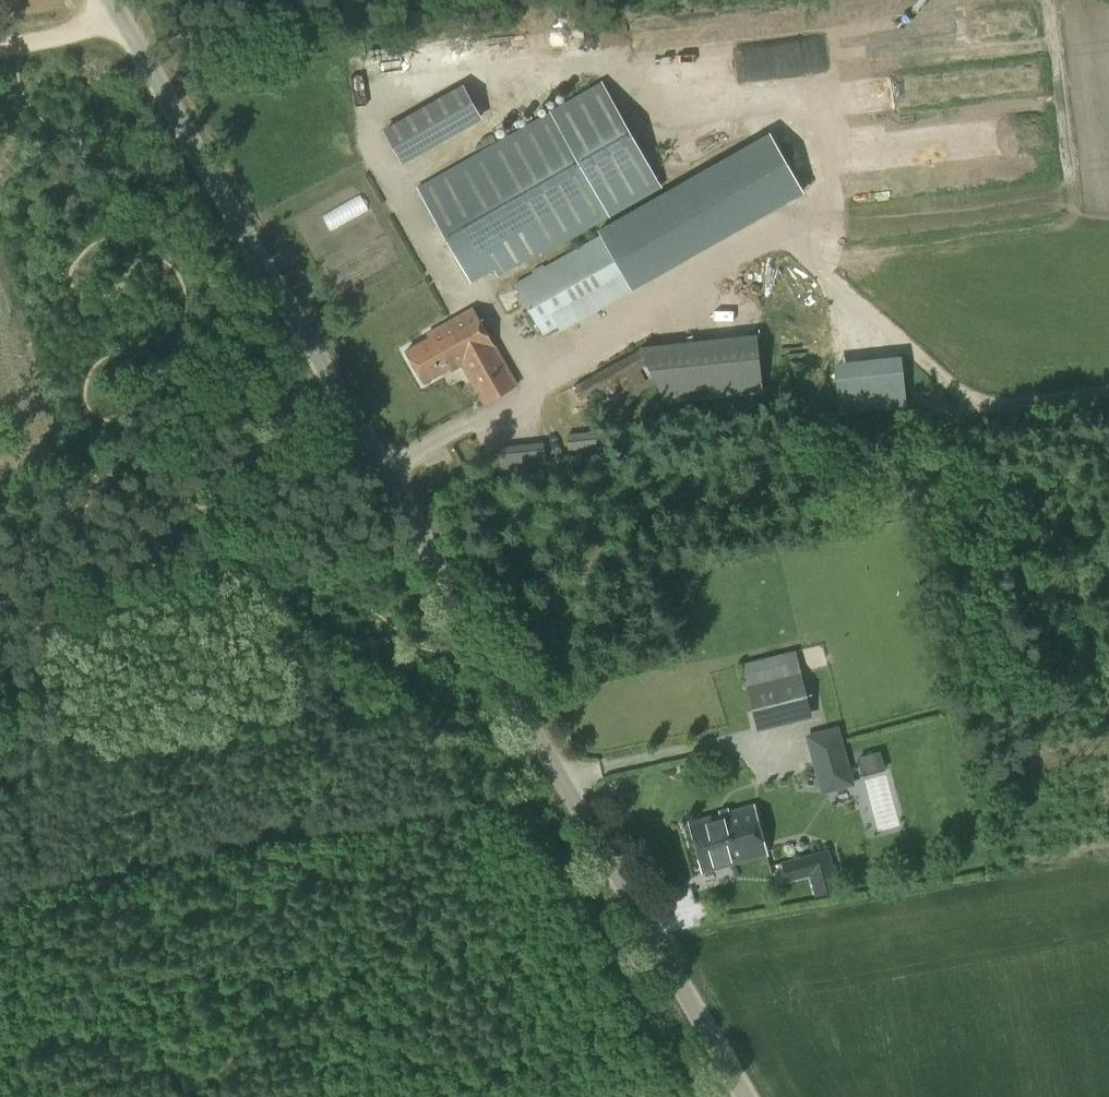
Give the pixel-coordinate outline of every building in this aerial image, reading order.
[(507,272),(660,185),(601,82),(549,111),(416,182),(468,278),(501,261),(507,272)] [(486,120),(467,86),(385,134),(404,168),(486,120)] [(770,132),(750,143),(784,204),(804,193),(770,132)] [(738,150),(598,230),(601,235),(633,290),(773,210),(738,150)] [(601,235),(514,284),(542,335),(558,326),(561,331),(633,290),(601,235)] [(518,386),(475,309),(428,336),(429,338),(407,350),(424,381),(452,365),(454,369),(463,364),(485,404),(518,386)] [(763,393),(757,333),(640,345),(641,348),(573,385),(580,400),(599,391),(608,409),(655,382),(647,366),(649,365),(665,403),(763,393)] [(910,352),(840,356),(843,405),(913,401),(910,352)] [(570,456),(598,453),(595,431),(567,434),(570,456)] [(502,472),(545,467),(542,442),(499,447),(502,472)] [(755,724),(810,710),(802,677),(747,691),(755,724)] [(814,769),(848,760),(839,725),(805,734),(814,769)] [(880,750),(858,756),(863,776),(886,770),(880,750)] [(696,848),(760,831),(753,807),(690,824),(696,848)] [(760,831),(696,848),(702,871),(766,855),(760,831)] [(828,848),(781,860),(787,881),(810,875),(815,896),(840,889),(828,848)]
